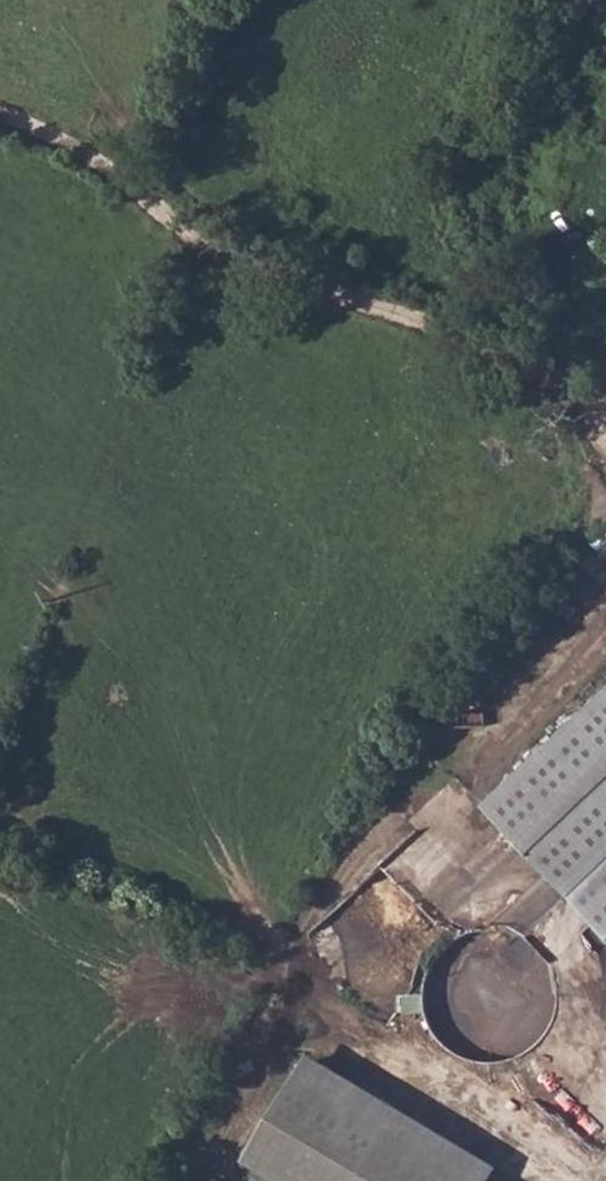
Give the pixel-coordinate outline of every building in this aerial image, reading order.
[(605,253),(605,231),(598,235),(605,253)] [(490,808),(605,926),(605,699),(490,808)] [(429,909),(461,877),(452,868),(463,857),(450,844),(448,847),(424,823),(384,864),(429,909)] [(493,885),(532,926),(566,894),(541,868),(524,883),(515,873),(505,883),(495,873),(476,891),(480,896),(493,885)] [(302,1052),(236,1165),(263,1180),(486,1180),(496,1164),(302,1052)]
